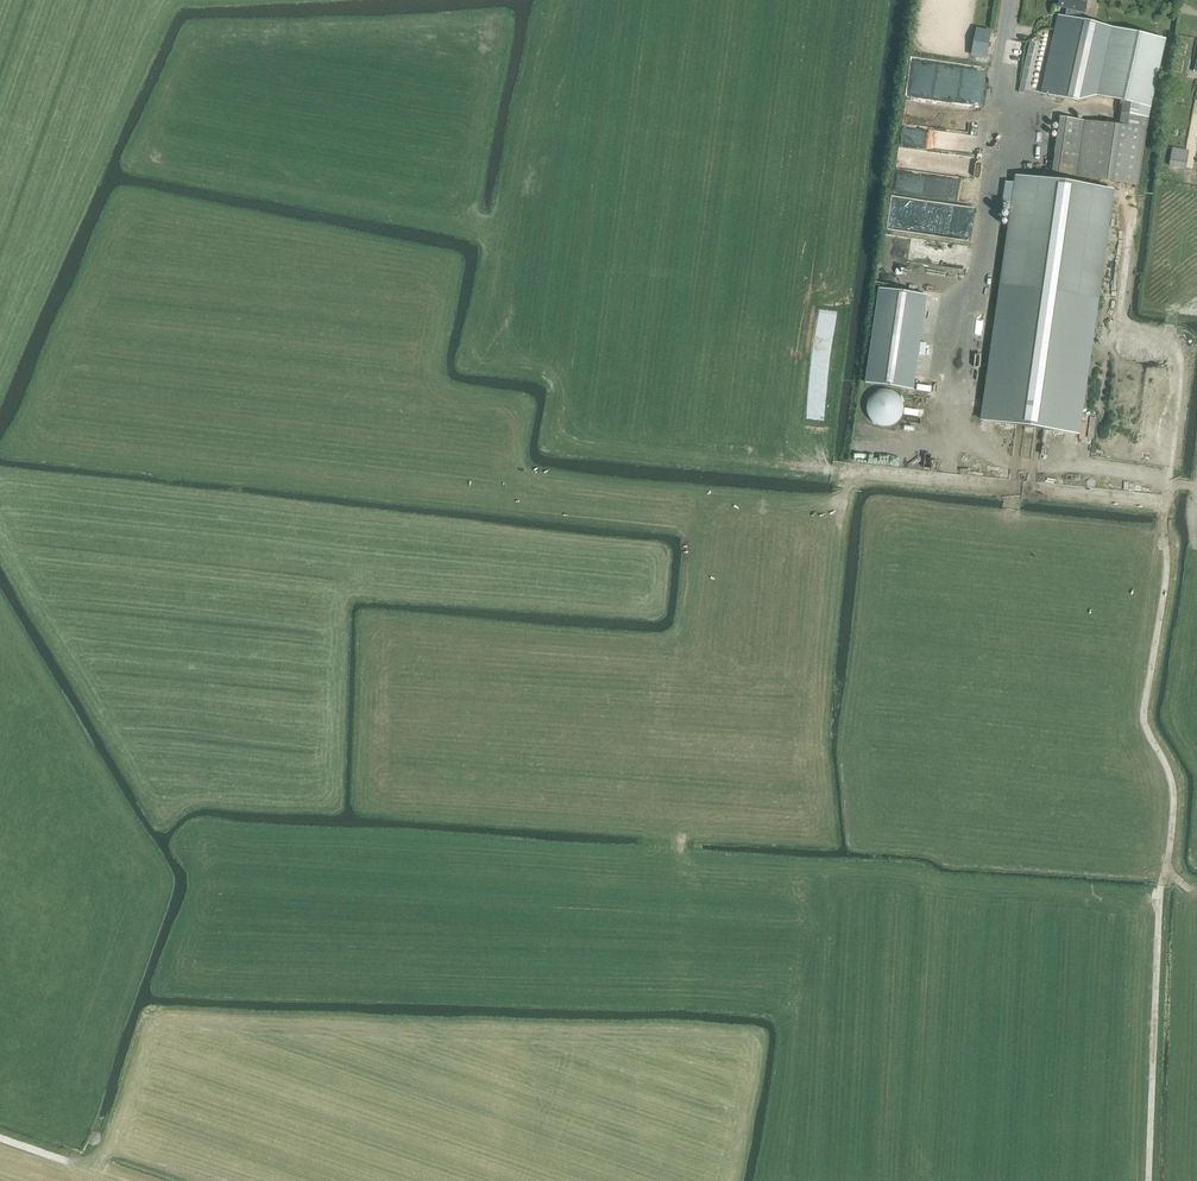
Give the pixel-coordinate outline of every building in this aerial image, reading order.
[(1077,20),(1079,12),(1085,13),(1088,0),(1060,0),(1058,7),(1067,9),(1065,18),(1077,20)] [(1077,20),(1065,18),(1060,16),(1042,94),(1076,102),(1097,96),(1121,101),(1121,104),(1123,104),(1120,126),(1060,117),(1052,173),(1137,185),(1148,108),(1150,108),(1165,40),(1077,20)] [(1009,36),(1009,57),(1023,57),(1023,36),(1009,36)] [(987,100),(991,63),(970,61),(969,69),(966,68),(966,74),(959,74),(959,72),(943,70),(943,72),(931,71),(930,88),(976,94),(975,99),(987,100)] [(969,131),(970,125),(908,116),(905,136),(954,142),(956,129),(969,131)] [(1170,161),(1187,164),(1189,151),(1172,149),(1170,161)] [(920,186),(923,166),(904,164),(902,184),(920,186)] [(1077,436),(1113,189),(1019,175),(982,422),(1077,436)] [(896,210),(913,210),(913,198),(896,198),(896,210)] [(937,200),(936,209),(954,210),(954,201),(937,200)] [(927,209),(924,215),(932,220),(935,214),(927,209)] [(936,234),(915,236),(915,243),(924,242),(924,243),(937,242),(936,234)] [(865,383),(913,390),(927,295),(878,288),(865,383)] [(877,425),(884,427),(890,426),(895,423),(899,419),(902,413),(902,407),(901,401),(898,396),(892,392),(886,390),(879,390),(873,393),(869,398),(866,404),(866,410),(868,417),(872,422),(877,425)]
